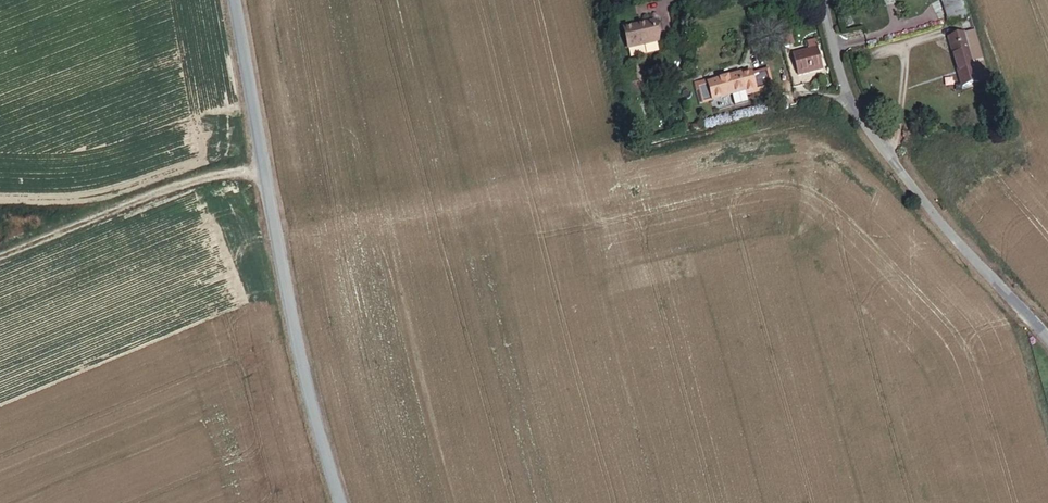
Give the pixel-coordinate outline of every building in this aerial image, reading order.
[(964,2),(963,0),(942,0),(945,8),(964,2)] [(625,46),(656,40),(651,20),(621,27),(625,46)] [(797,23),(783,26),(785,39),(800,37),(797,23)] [(985,33),(961,40),(974,84),(999,76),(985,33)] [(808,51),(819,49),(818,42),(807,44),(808,51)] [(798,76),(822,71),(819,49),(808,51),(795,54),(798,76)] [(736,66),(702,75),(703,80),(693,82),(697,97),(729,90),(731,96),(734,98),(741,97),(743,93),(741,87),(749,85),(746,72),(738,74),(736,66)]
